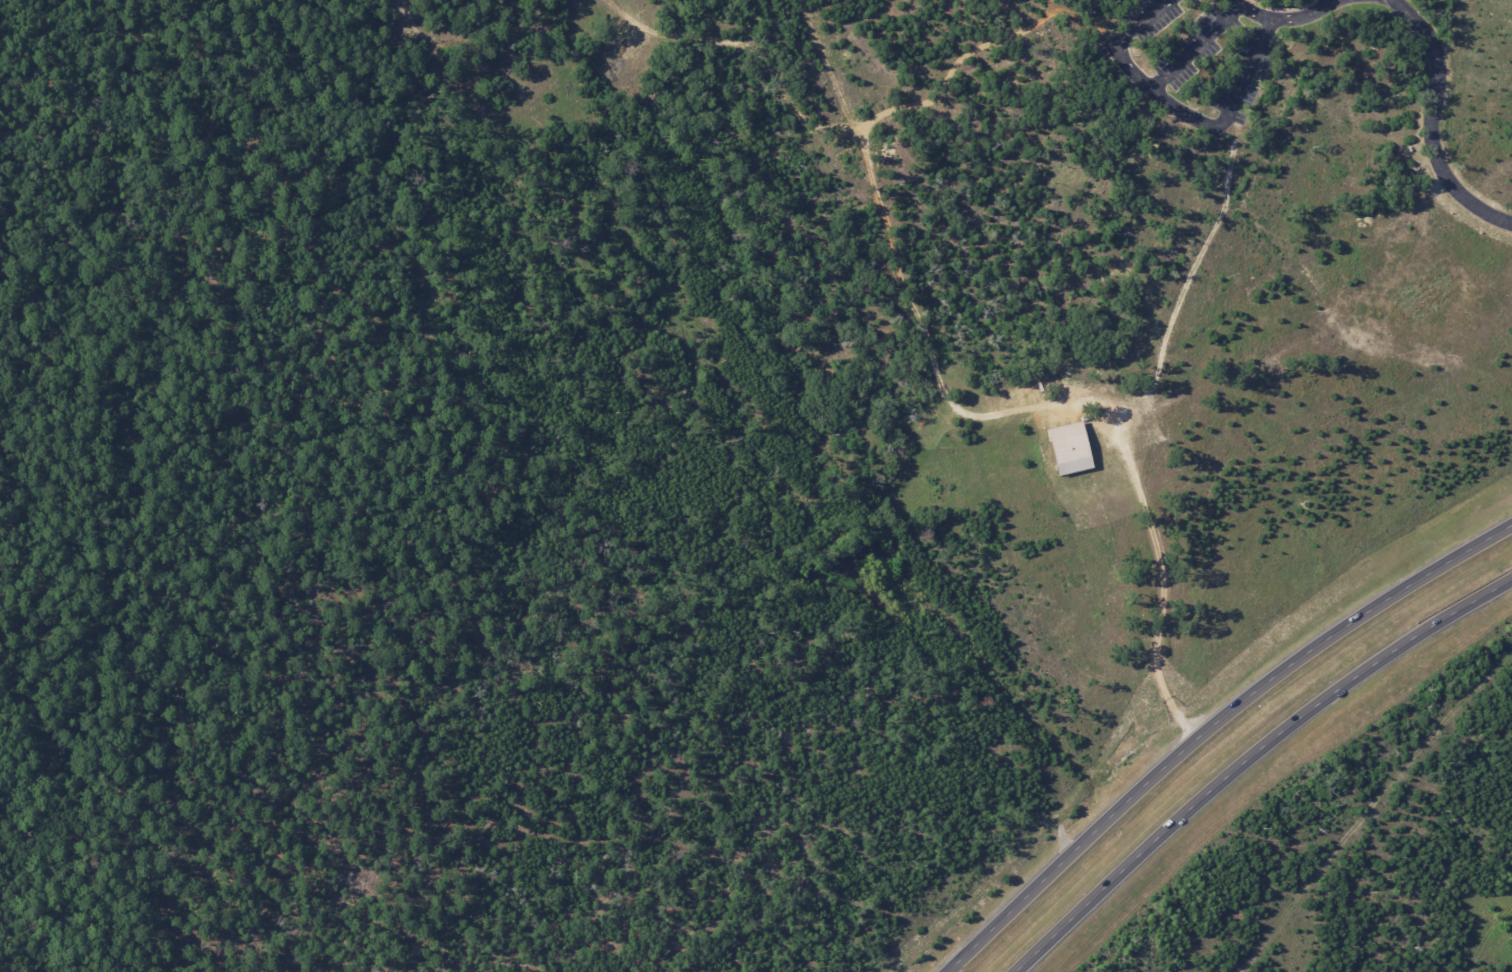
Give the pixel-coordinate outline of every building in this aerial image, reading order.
[(1095,468),(1085,421),(1050,428),(1060,476),(1095,468)]
